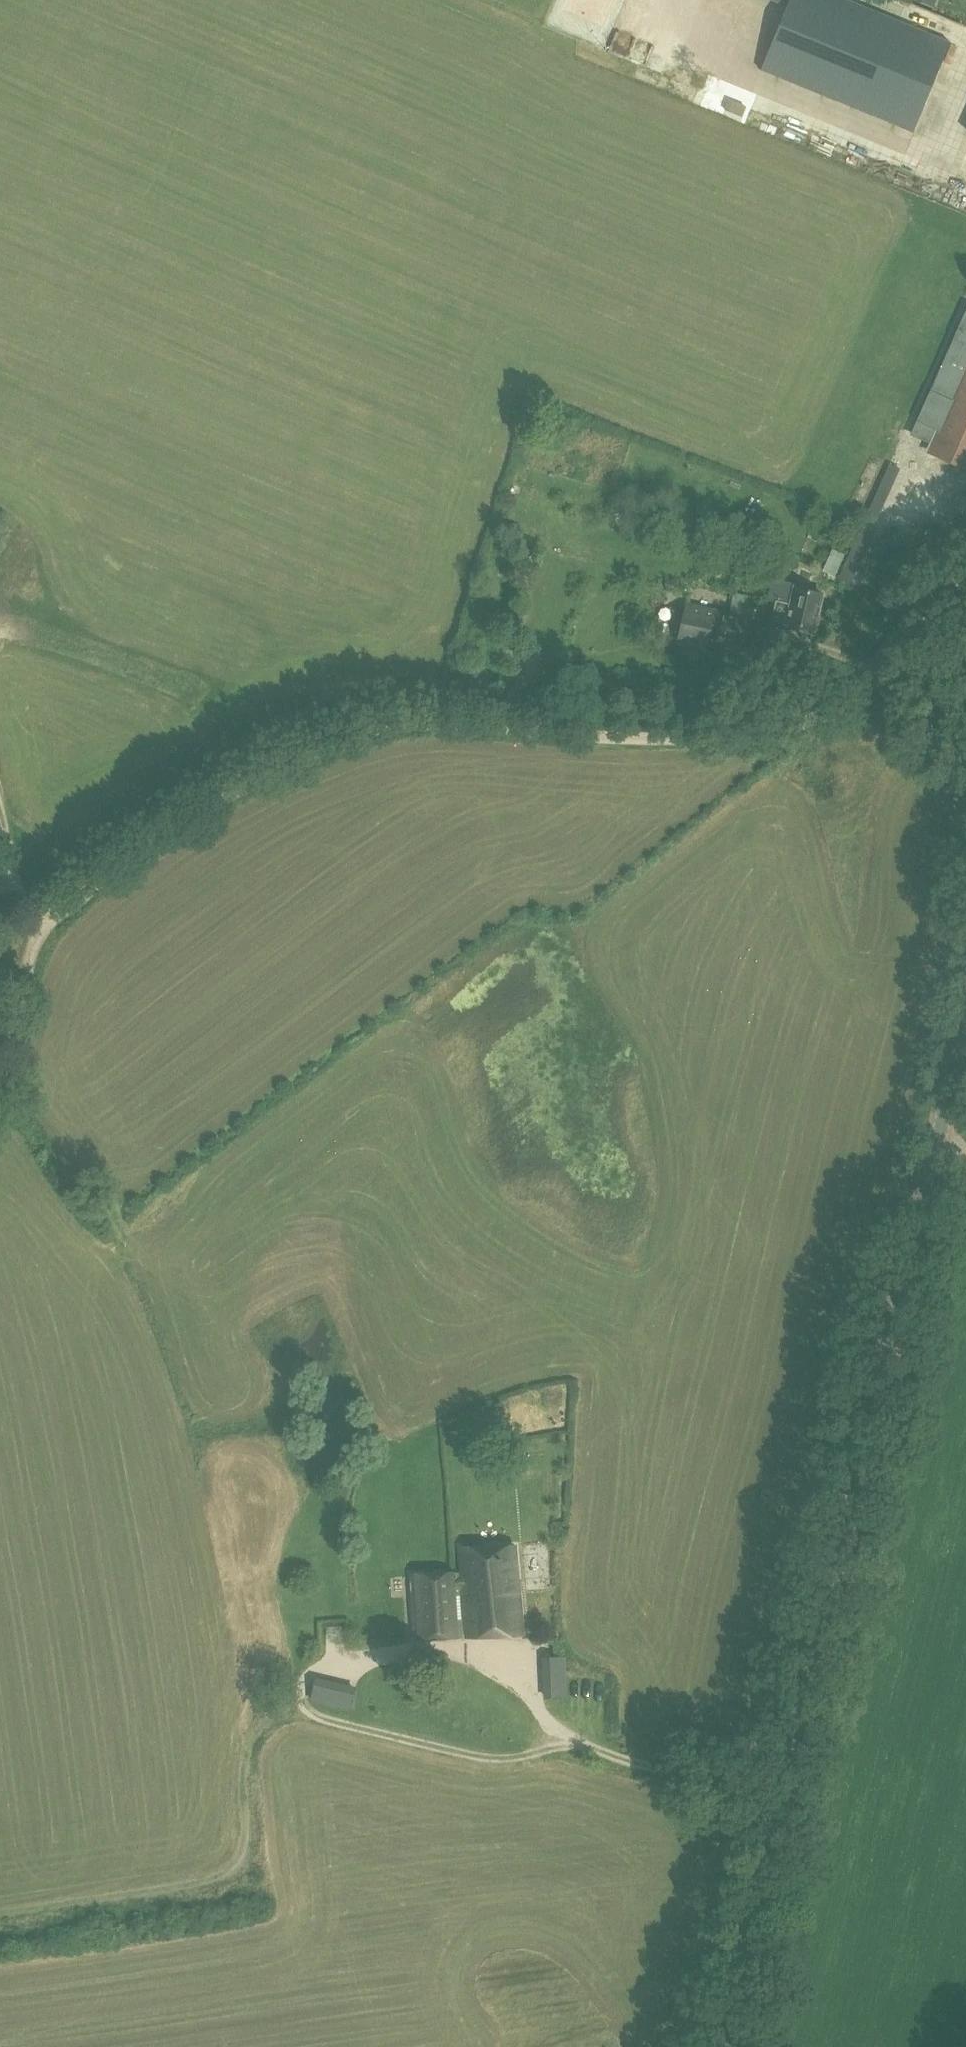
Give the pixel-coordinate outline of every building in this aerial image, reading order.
[(788,6),(762,70),(915,133),(952,43),(847,0),(774,0),(788,6)] [(934,8),(937,0),(913,0),(934,8)] [(675,65),(681,52),(668,46),(662,59),(675,65)] [(912,433),(932,442),(928,452),(963,467),(965,461),(965,312),(912,433)] [(839,578),(850,583),(900,469),(890,464),(839,578)] [(679,586),(675,577),(666,581),(669,590),(679,586)] [(822,593),(796,588),(796,585),(778,581),(773,601),(777,602),(773,620),(814,630),(822,593)] [(706,639),(727,644),(725,654),(746,658),(748,648),(753,618),(714,609),(687,602),(678,641),(704,647),(706,639)] [(463,1579),(464,1586),(465,1586),(468,1637),(522,1634),(517,1546),(462,1549),(463,1579)] [(464,1586),(463,1579),(459,1579),(458,1573),(411,1575),(414,1639),(463,1636),(460,1586),(464,1586)] [(566,1670),(546,1671),(547,1698),(567,1697),(566,1670)] [(329,1683),(316,1679),(311,1699),(324,1702),(329,1683)]
